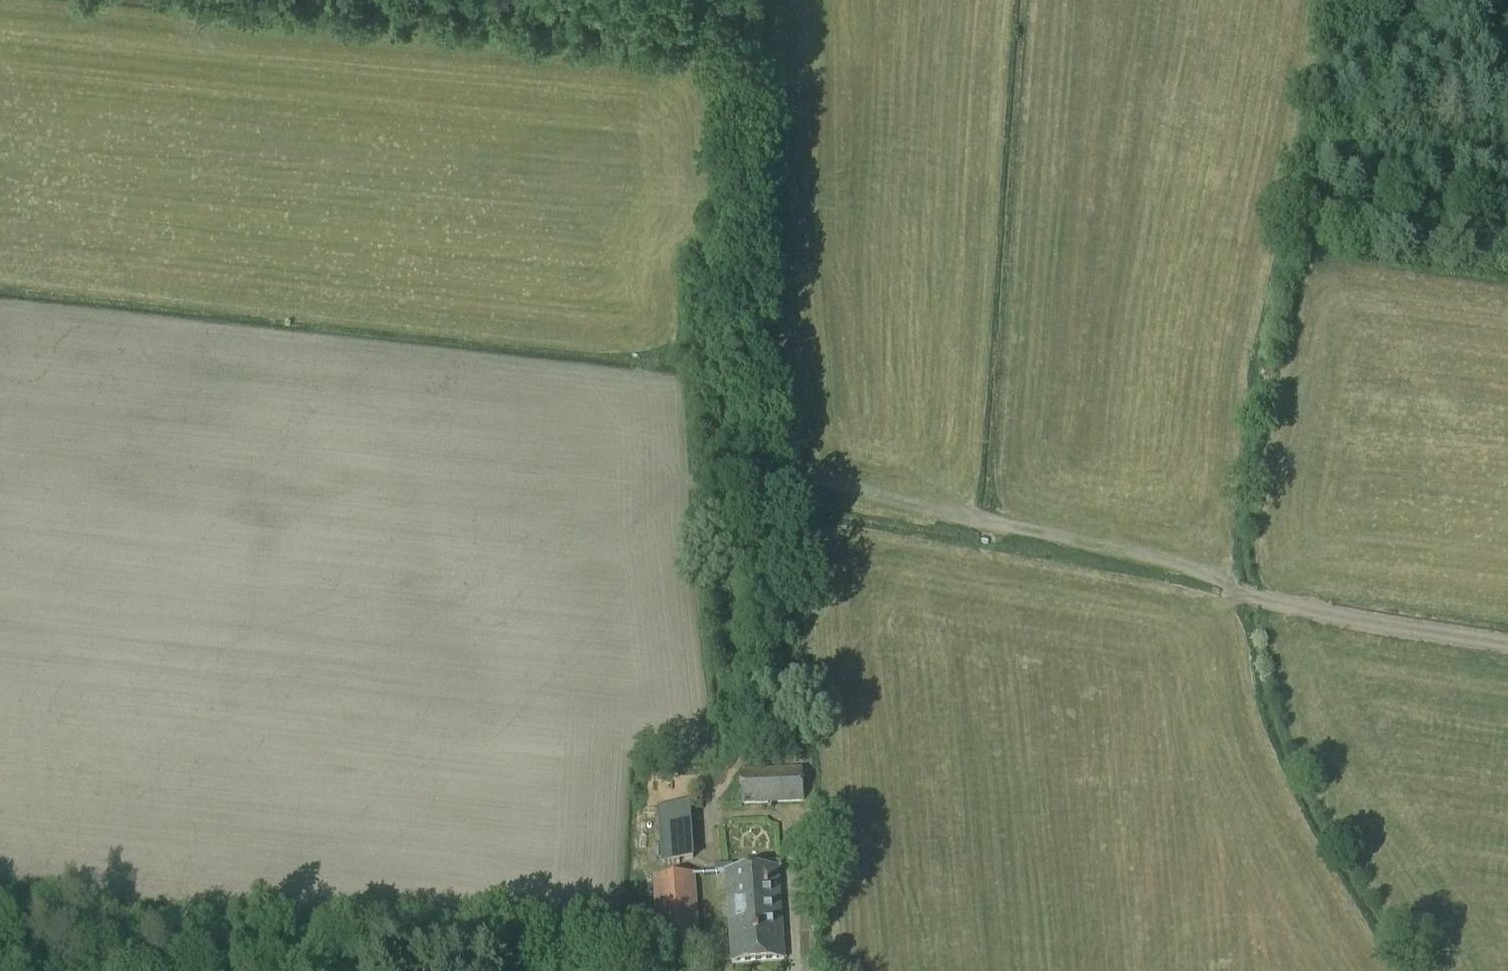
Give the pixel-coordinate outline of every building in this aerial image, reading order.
[(739,771),(741,805),(804,802),(802,769),(739,771)] [(657,806),(660,863),(694,860),(690,804),(657,806)] [(724,872),(731,964),(785,960),(778,868),(724,872)] [(658,944),(700,942),(695,874),(652,877),(658,944)]
